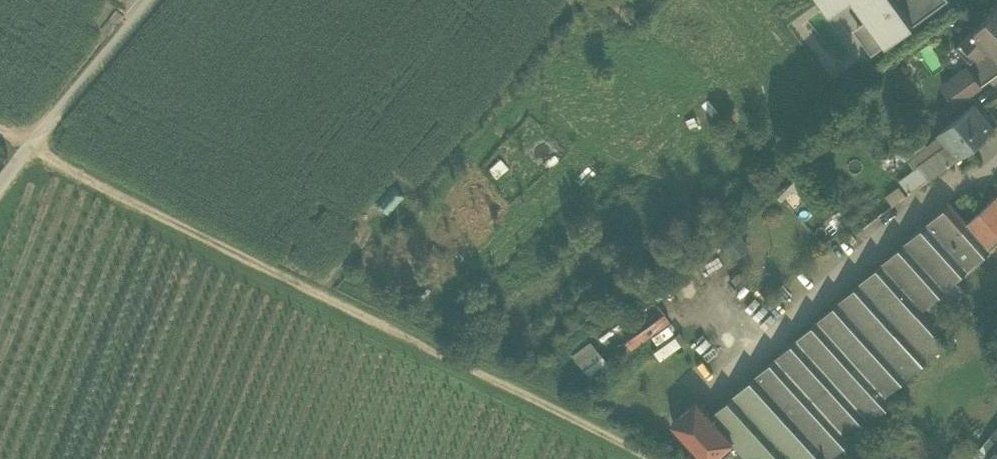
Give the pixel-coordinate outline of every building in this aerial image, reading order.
[(830,12),(847,0),(821,0),(830,12)] [(914,24),(897,0),(855,0),(868,17),(887,43),(914,24)] [(914,24),(946,0),(897,0),(914,24)] [(972,60),(988,42),(996,51),(996,5),(974,28),(958,45),(972,60)] [(887,43),(868,17),(853,28),(872,54),(887,43)] [(943,85),(958,105),(982,87),(968,68),(943,85)] [(947,156),(952,163),(961,156),(994,128),(974,104),(940,133),(941,133),(955,150),(947,156)] [(899,148),(908,159),(927,143),(918,133),(899,148)] [(908,159),(915,168),(916,167),(920,171),(922,169),(930,179),(952,163),(947,156),(955,150),(941,133),(931,141),(927,143),(908,159)] [(916,167),(915,168),(899,179),(909,193),(930,179),(922,169),(920,171),(916,167)] [(893,205),(906,195),(899,185),(886,195),(893,205)] [(967,221),(990,249),(996,242),(996,194),(967,221)] [(990,249),(967,221),(949,201),(711,415),(733,440),(732,441),(748,458),(829,458),(892,401),(886,395),(950,338),(923,308),(990,249)] [(572,352),(587,378),(610,365),(594,339),(572,352)] [(732,441),(733,440),(711,415),(698,400),(673,422),(707,458),(712,458),(732,441)] [(991,435),(974,456),(977,458),(996,458),(996,440),(991,435)]
